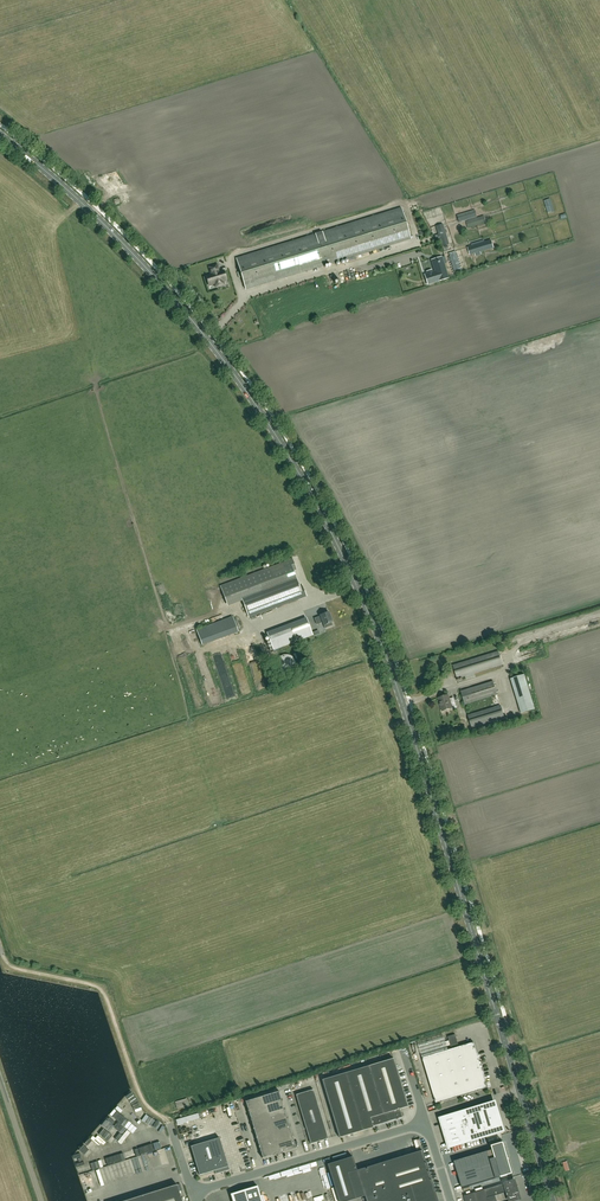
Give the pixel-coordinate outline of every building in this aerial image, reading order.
[(236,259),(246,290),(411,239),(402,208),(236,259)] [(475,210),(457,216),(459,223),(477,217),(475,210)] [(484,216),(466,221),(468,229),(486,223),(484,216)] [(442,247),(443,247),(447,245),(449,245),(443,224),(436,226),(438,235),(435,236),(436,240),(439,239),(442,247)] [(489,242),(470,248),(472,255),(475,254),(476,256),(481,255),(480,252),(491,249),(489,242)] [(424,275),(427,284),(447,278),(440,257),(431,260),(434,271),(431,272),(430,271),(426,272),(426,274),(424,275)] [(211,275),(206,276),(209,286),(215,284),(216,287),(223,284),(222,282),(226,280),(224,271),(219,272),(217,265),(209,267),(211,275)] [(300,587),(299,585),(294,571),(297,570),(293,559),(220,586),(226,602),(241,596),(242,600),(249,618),(306,596),(302,586),(300,587)] [(320,616),(315,619),(317,625),(323,622),(325,628),(333,626),(332,623),(332,622),(329,612),(320,615),(320,616)] [(233,617),(224,620),(229,635),(238,632),(233,617)] [(306,619),(267,633),(274,650),(313,635),(312,633),(306,619)] [(229,635),(224,620),(196,630),(201,645),(229,635)] [(474,673),(502,664),(498,651),(453,665),(457,678),(465,676),(474,673)] [(296,667),(296,665),(296,662),(295,659),(293,657),(290,655),(287,654),(285,655),(282,655),(279,657),(278,659),(276,662),(276,664),(276,667),(279,671),(282,674),(285,675),(287,675),(290,674),(293,672),(295,670),(296,667)] [(524,675),(511,679),(521,713),(535,709),(524,675)] [(465,704),(497,694),(493,681),(461,691),(465,704)] [(448,695),(439,698),(441,704),(440,704),(442,711),(452,708),(452,709),(456,708),(454,699),(451,700),(449,700),(448,695)] [(472,728),(504,718),(501,705),(468,715),(472,728)] [(422,1058),(436,1103),(487,1088),(481,1068),(482,1068),(480,1062),(474,1042),(459,1047),(455,1034),(448,1037),(451,1049),(422,1058)] [(408,1106),(393,1059),(322,1080),(339,1138),(374,1127),(374,1126),(402,1118),(400,1109),(408,1106)] [(313,1090),(296,1095),(311,1144),(328,1139),(313,1090)] [(279,1091),(245,1101),(262,1158),(296,1148),(279,1091)] [(178,1101),(180,1108),(192,1105),(190,1097),(178,1101)] [(492,1103),(440,1119),(449,1148),(501,1132),(497,1120),(499,1119),(498,1114),(495,1115),(492,1103)] [(201,1113),(178,1118),(179,1123),(202,1118),(201,1113)] [(220,1138),(191,1146),(199,1175),(215,1171),(216,1174),(215,1170),(225,1168),(226,1170),(229,1169),(225,1155),(220,1138)] [(493,1150),(454,1161),(463,1189),(513,1174),(503,1142),(492,1146),(493,1150)] [(357,1170),(353,1157),(327,1164),(339,1200),(349,1200),(355,1199),(365,1196),(366,1200),(438,1200),(433,1185),(422,1150),(357,1170)] [(485,1190),(488,1200),(497,1200),(495,1195),(506,1192),(509,1200),(513,1200),(518,1199),(515,1188),(517,1187),(515,1181),(485,1190)] [(177,1185),(126,1200),(182,1200),(177,1185)] [(257,1186),(230,1194),(232,1200),(262,1200),(257,1186)] [(488,1200),(485,1190),(464,1196),(466,1200),(488,1200)]
